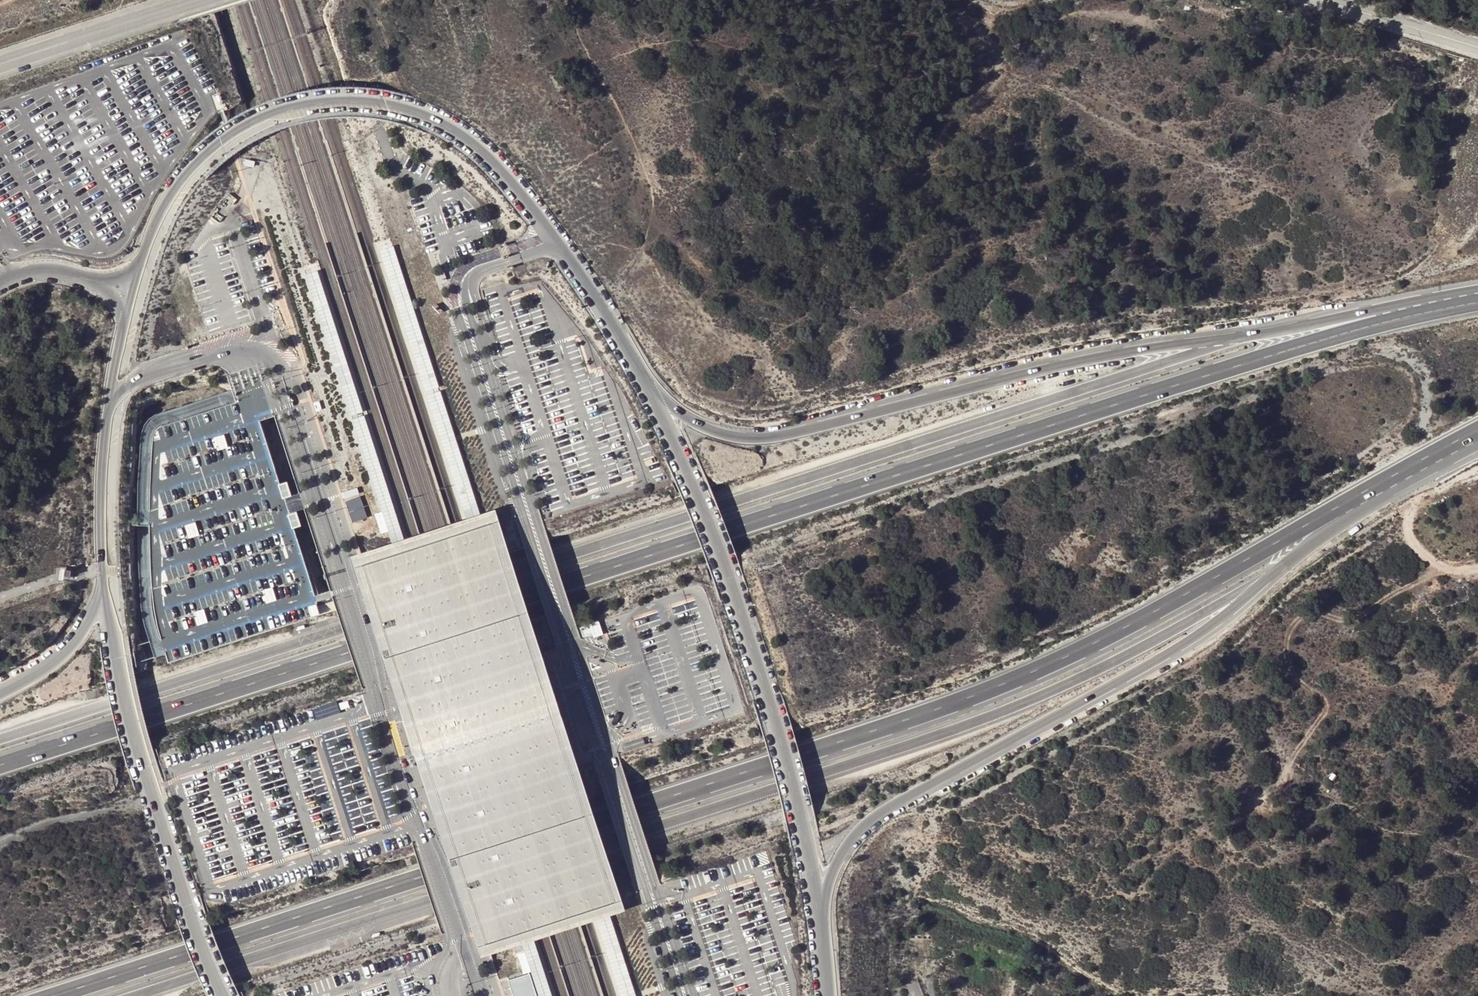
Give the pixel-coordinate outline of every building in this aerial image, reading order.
[(274,417),(261,375),(229,384),(230,387),(187,405),(153,415),(144,422),(141,431),(136,489),(136,562),(142,620),(154,660),(164,657),(167,666),(265,633),(290,626),(319,618),(293,530),(289,517),(284,500),(280,486),(261,421),(274,417)] [(336,416),(321,421),(326,436),(341,431),(336,416)] [(343,435),(327,440),(332,455),(347,449),(343,435)] [(357,454),(351,457),(356,470),(366,466),(364,460),(360,461),(357,454)] [(346,490),(356,487),(347,460),(337,463),(346,490)] [(287,484),(280,486),(284,500),(291,498),(287,484)] [(361,494),(346,499),(353,521),(368,516),(361,494)] [(365,551),(352,555),(481,954),(490,952),(521,942),(607,914),(611,912),(624,908),(620,898),(606,855),(591,808),(578,768),(573,753),(567,735),(561,716),(556,701),(548,675),(544,664),(541,654),(526,607),(511,562),(499,523),(495,509),(483,513),(391,543),(365,551)] [(296,515),(289,517),(293,530),(297,529),(301,528),(296,515)] [(507,995),(538,995),(530,972),(523,975),(510,979),(515,992),(513,993),(510,993),(506,995),(507,995)]
